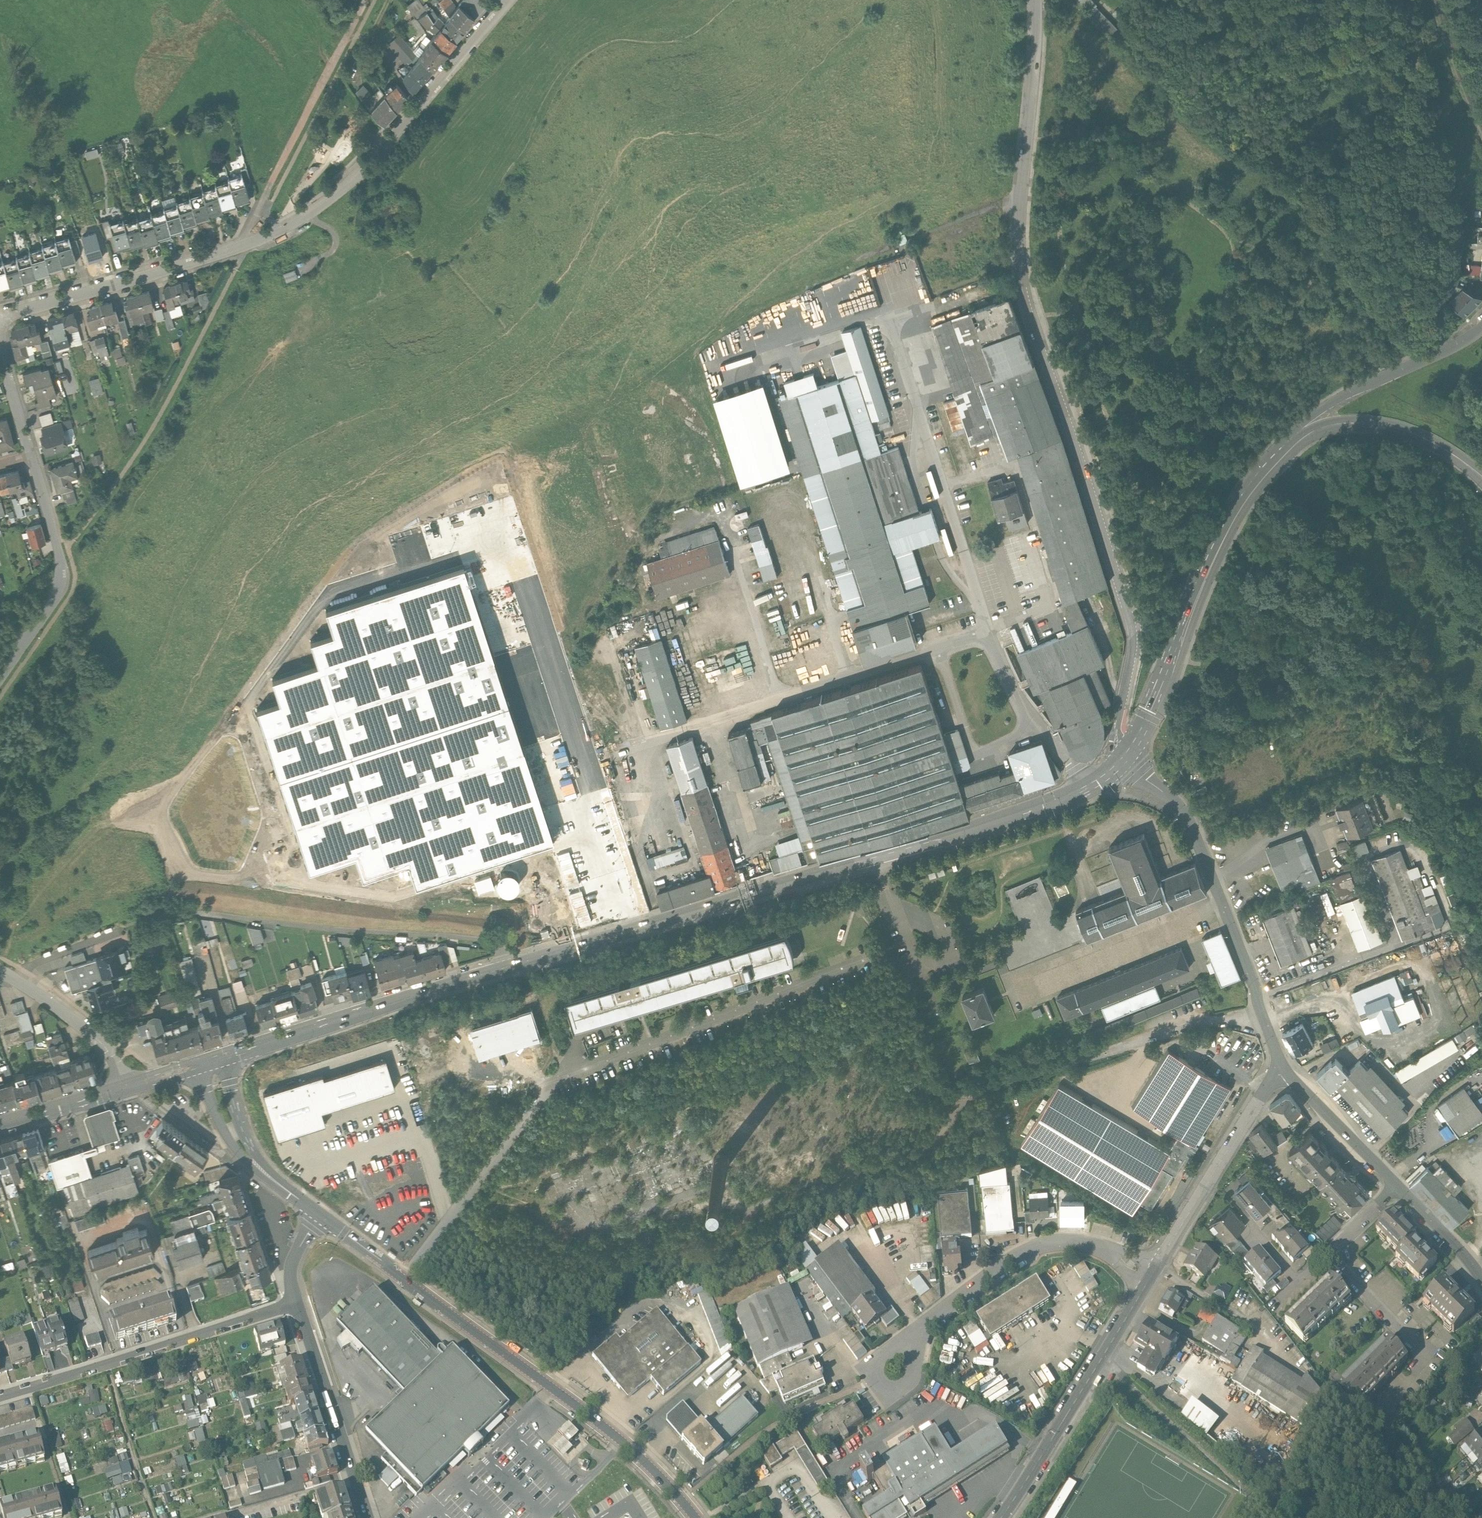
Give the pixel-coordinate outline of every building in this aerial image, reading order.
[(419,0),(416,0),(410,5),(418,17),(426,10),(419,0)] [(450,0),(441,0),(439,1),(449,16),(456,8),(450,0)] [(462,1),(477,14),(486,3),(483,0),(463,0),(462,1)] [(1103,26),(1111,19),(1095,0),(1080,0),(1103,26)] [(462,1),(456,8),(449,16),(464,29),(477,14),(462,1)] [(433,21),(426,10),(418,17),(426,27),(427,25),(436,32),(431,38),(446,51),(455,40),(433,21)] [(464,29),(449,16),(443,23),(442,20),(437,16),(433,21),(455,40),(464,29)] [(446,51),(431,38),(421,27),(420,26),(407,42),(417,54),(418,53),(421,56),(433,67),(446,51)] [(387,42),(393,49),(400,42),(394,35),(387,42)] [(433,67),(421,56),(412,66),(411,68),(423,78),(433,67)] [(423,78),(411,68),(412,66),(409,63),(400,74),(412,91),(423,78)] [(410,98),(396,84),(392,87),(389,84),(385,89),(388,92),(384,95),(399,110),(410,98)] [(377,103),(363,87),(356,93),(369,111),(377,103)] [(384,95),(377,103),(369,111),(383,125),(399,110),(384,95)] [(250,182),(247,169),(240,171),(241,176),(244,184),(250,182)] [(244,184),(241,176),(239,176),(237,176),(237,177),(228,180),(228,182),(235,205),(249,201),(244,184)] [(228,182),(226,182),(226,181),(223,182),(223,183),(215,185),(216,187),(222,211),(236,207),(235,205),(228,182)] [(216,187),(213,188),(213,187),(210,188),(210,189),(202,191),(203,193),(209,216),(223,212),(222,211),(216,187)] [(203,193),(200,194),(200,193),(197,193),(197,194),(189,197),(190,199),(197,222),(210,218),(209,216),(203,193)] [(161,201),(163,208),(171,205),(174,205),(177,204),(177,203),(175,197),(161,201)] [(197,222),(190,199),(187,199),(184,199),(184,200),(177,203),(177,204),(184,228),(197,224),(197,222)] [(184,228),(177,204),(174,205),(171,205),(163,208),(164,211),(170,234),(184,230),(184,228)] [(164,211),(162,211),(161,210),(158,211),(159,212),(151,214),(151,216),(158,239),(171,236),(170,234),(164,211)] [(148,216),(146,217),(146,218),(138,220),(144,243),(145,245),(158,241),(158,239),(151,216),(149,217),(148,216)] [(108,218),(101,220),(101,222),(106,238),(113,236),(109,224),(108,218)] [(137,218),(135,219),(134,218),(132,219),(132,220),(124,222),(130,245),(131,247),(144,243),(138,220),(137,218)] [(123,220),(120,221),(120,220),(117,221),(118,222),(109,224),(113,236),(116,249),(130,245),(124,222),(123,220)] [(95,233),(82,236),(89,261),(102,257),(95,233)] [(69,236),(66,237),(66,236),(63,237),(63,238),(55,240),(55,243),(62,266),(76,262),(74,254),(70,240),(69,236)] [(77,239),(76,238),(70,240),(74,254),(80,252),(77,239)] [(55,243),(53,244),(53,243),(50,244),(42,246),(43,248),(49,271),(63,268),(62,266),(55,243)] [(43,248),(40,248),(36,249),(37,249),(29,252),(30,254),(36,277),(50,274),(49,271),(43,248)] [(30,254),(27,255),(27,254),(24,255),(24,256),(16,258),(17,260),(23,283),(37,279),(36,277),(30,254)] [(17,260),(14,261),(14,260),(11,261),(3,264),(10,287),(11,289),(24,285),(23,283),(17,260)] [(0,263),(0,290),(10,287),(3,264),(3,262),(0,263)] [(295,272),(283,276),(286,285),(298,281),(295,272)] [(188,288),(186,282),(183,283),(183,282),(174,284),(180,306),(195,302),(191,287),(188,288)] [(174,284),(167,286),(167,287),(164,288),(165,292),(162,293),(163,299),(164,299),(167,309),(180,306),(174,284)] [(1481,298),(1481,297),(1463,289),(1450,304),(1465,316),(1481,298)] [(870,297),(871,305),(875,305),(873,290),(864,291),(864,298),(870,297)] [(137,295),(145,321),(146,325),(151,324),(147,309),(153,308),(149,291),(137,295)] [(207,303),(205,294),(198,295),(200,304),(207,303)] [(126,298),(128,303),(124,304),(127,315),(132,314),(135,324),(145,321),(137,295),(126,298)] [(1008,459),(1018,455),(1062,438),(1009,297),(932,325),(971,444),(999,434),(1008,459)] [(112,303),(108,304),(108,303),(99,305),(104,322),(112,319),(113,321),(119,320),(115,308),(113,309),(112,303)] [(99,305),(92,308),(92,309),(89,310),(90,315),(87,316),(90,327),(97,325),(97,324),(104,322),(99,305)] [(161,310),(156,312),(156,313),(155,313),(157,322),(165,320),(163,313),(162,311),(161,312),(161,310)] [(169,311),(163,313),(165,320),(167,330),(174,328),(169,311)] [(73,313),(61,316),(66,332),(77,329),(73,313)] [(61,316),(48,320),(56,349),(70,345),(66,332),(61,316)] [(124,320),(118,322),(121,334),(128,332),(124,320)] [(41,321),(27,325),(33,344),(46,340),(41,321)] [(37,361),(27,325),(10,330),(21,365),(37,361)] [(907,611),(930,604),(912,547),(940,537),(931,508),(919,512),(899,447),(881,453),(871,420),(890,415),(861,326),(841,333),(847,350),(831,355),(839,380),(818,387),(814,373),(785,382),(789,396),(779,399),(853,628),(907,611)] [(104,338),(95,341),(98,351),(107,348),(104,338)] [(95,341),(90,342),(93,353),(98,351),(95,341)] [(117,364),(125,362),(121,346),(112,348),(117,364)] [(49,369),(42,371),(41,369),(23,375),(25,384),(32,382),(38,401),(35,402),(37,409),(48,406),(47,400),(49,399),(49,398),(57,396),(49,369)] [(94,396),(104,392),(99,375),(88,379),(94,396)] [(715,394),(739,482),(789,468),(766,380),(715,394)] [(41,423),(53,419),(51,411),(39,415),(41,423)] [(70,419),(59,422),(59,423),(61,430),(72,427),(70,419)] [(0,422),(0,451),(14,447),(6,420),(0,422)] [(59,422),(42,427),(44,435),(61,430),(59,423),(59,422)] [(44,435),(41,436),(46,453),(66,447),(61,430),(44,435)] [(1018,455),(1064,601),(1076,596),(1108,582),(1062,438),(1018,455)] [(73,462),(51,469),(58,492),(61,491),(65,490),(73,488),(69,475),(76,473),(73,462)] [(18,471),(14,472),(5,474),(10,491),(16,489),(18,497),(27,494),(24,482),(23,478),(21,479),(18,471)] [(0,475),(0,494),(1,494),(1,493),(10,491),(5,474),(0,475)] [(1002,477),(987,481),(998,517),(1006,515),(1010,528),(1028,522),(1014,479),(1003,482),(1002,477)] [(29,480),(24,482),(27,494),(33,493),(29,480)] [(73,490),(66,492),(65,490),(61,491),(64,499),(65,499),(67,504),(77,502),(73,490)] [(28,512),(37,512),(37,503),(28,503),(28,512)] [(41,524),(26,528),(32,547),(46,543),(41,524)] [(747,528),(764,580),(778,576),(768,545),(766,546),(759,524),(747,528)] [(659,598),(731,575),(714,526),(658,544),(662,557),(647,562),(659,598)] [(552,840),(463,565),(325,610),(333,633),(310,640),(318,663),(272,678),(279,701),(256,708),(309,868),(355,853),(362,876),(407,861),(415,884),(552,840)] [(1064,601),(1061,602),(1072,630),(1088,624),(1076,596),(1064,601)] [(917,644),(907,611),(853,628),(864,662),(917,644)] [(1105,663),(1088,624),(1072,630),(1017,654),(1034,692),(1039,691),(1054,728),(1060,726),(1069,748),(1073,753),(1076,756),(1082,758),(1086,757),(1091,756),(1095,753),(1098,749),(1102,744),(1104,737),(1104,732),(1104,722),(1103,714),(1100,708),(1111,703),(1096,667),(1105,663)] [(688,721),(662,639),(635,647),(661,729),(688,721)] [(960,785),(921,665),(760,717),(760,718),(751,721),(753,727),(729,733),(744,786),(771,779),(761,743),(768,741),(800,839),(809,867),(970,818),(967,810),(960,785)] [(740,884),(693,737),(666,746),(682,792),(681,793),(707,876),(656,893),(661,908),(662,910),(716,893),(716,892),(740,884)] [(1008,752),(1014,771),(1022,792),(1056,780),(1057,779),(1059,777),(1060,775),(1060,773),(1060,771),(1059,769),(1046,751),(1042,740),(1008,752)] [(999,772),(960,785),(967,810),(1022,792),(1014,771),(1000,776),(999,772)] [(1367,809),(1373,826),(1384,822),(1373,793),(1367,796),(1371,808),(1367,809)] [(1367,796),(1336,807),(1340,818),(1338,819),(1341,826),(1343,825),(1347,836),(1373,826),(1367,809),(1371,808),(1367,796)] [(1302,834),(1266,848),(1282,890),(1296,884),(1299,890),(1320,882),(1302,834)] [(1082,926),(1088,941),(1090,941),(1090,940),(1099,937),(1100,937),(1100,936),(1114,931),(1116,931),(1115,930),(1127,925),(1127,926),(1129,925),(1148,917),(1148,918),(1150,917),(1149,917),(1160,912),(1182,904),(1184,903),(1183,903),(1195,898),(1195,899),(1197,898),(1207,894),(1201,879),(1195,864),(1185,868),(1185,867),(1183,868),(1183,869),(1172,873),(1171,873),(1170,874),(1161,877),(1144,835),(1109,849),(1126,891),(1117,895),(1115,895),(1115,896),(1104,900),(1103,900),(1101,901),(1102,901),(1083,909),(1083,908),(1081,909),(1076,911),(1082,926)] [(774,876),(809,867),(800,839),(775,847),(780,859),(770,862),(774,876)] [(1347,841),(1337,844),(1339,850),(1349,847),(1347,841)] [(650,868),(688,857),(684,846),(647,857),(650,868)] [(1349,847),(1339,850),(1340,855),(1352,852),(1350,846),(1349,847)] [(1400,847),(1372,858),(1402,938),(1437,925),(1425,894),(1417,873),(1411,875),(1400,847)] [(1354,861),(1343,865),(1345,871),(1356,867),(1354,861)] [(505,893),(510,893),(513,891),(516,888),(518,884),(518,880),(516,876),(513,873),(509,871),(505,871),(501,873),(498,876),(496,880),(496,884),(498,888),(501,891),(505,893)] [(1360,887),(1357,889),(1350,872),(1331,879),(1358,950),(1382,941),(1364,893),(1362,894),(1360,887)] [(490,876),(474,881),(478,893),(494,888),(490,876)] [(1006,890),(1011,903),(1045,888),(1040,876),(1006,890)] [(1055,885),(1058,897),(1069,894),(1066,882),(1055,885)] [(1329,913),(1335,910),(1328,889),(1321,892),(1329,913)] [(1425,894),(1437,925),(1446,922),(1434,891),(1425,894)] [(1294,906),(1263,918),(1281,965),(1312,953),(1294,906)] [(248,929),(252,943),(264,939),(259,925),(248,929)] [(1222,931),(1202,940),(1221,987),(1241,979),(1222,931)] [(786,933),(566,999),(575,1027),(736,979),(738,986),(750,982),(748,975),(794,962),(794,956),(793,952),(792,945),(789,940),(786,933)] [(419,944),(424,960),(434,957),(430,945),(419,944)] [(152,945),(144,948),(146,956),(154,953),(152,945)] [(129,959),(125,946),(118,949),(118,951),(119,951),(122,961),(129,959)] [(456,962),(451,946),(439,950),(440,955),(444,966),(456,962)] [(1181,949),(1057,998),(1065,1019),(1101,1005),(1107,1022),(1161,1000),(1155,983),(1190,969),(1181,949)] [(110,953),(105,954),(96,957),(97,958),(97,957),(104,981),(110,979),(111,979),(109,973),(125,968),(122,961),(119,951),(118,951),(110,953)] [(413,953),(399,957),(406,981),(408,985),(429,978),(424,960),(416,962),(413,953)] [(434,957),(424,960),(429,978),(446,973),(444,966),(440,955),(434,957)] [(394,956),(374,961),(381,988),(406,981),(399,957),(395,959),(394,956)] [(97,958),(64,967),(72,991),(92,985),(104,981),(97,957),(97,958)] [(252,959),(241,963),(243,970),(249,968),(249,966),(254,964),(252,959)] [(191,960),(180,963),(191,1000),(199,998),(201,997),(191,960)] [(292,992),(293,993),(302,990),(301,988),(298,979),(302,978),(299,968),(286,972),(292,992)] [(321,974),(323,980),(327,979),(346,974),(344,968),(321,974)] [(1410,969),(1401,971),(1404,983),(1413,981),(1410,969)] [(364,972),(347,977),(352,996),(353,998),(370,994),(364,972)] [(331,992),(334,1001),(352,996),(347,977),(346,974),(327,979),(331,992)] [(1395,976),(1352,993),(1366,1027),(1381,1021),(1384,1028),(1398,1022),(1391,1004),(1404,998),(1395,976)] [(104,981),(92,985),(94,994),(90,995),(90,997),(90,998),(93,1007),(109,1002),(106,993),(114,991),(110,979),(104,981)] [(331,992),(327,979),(323,980),(322,981),(326,994),(331,992)] [(240,981),(233,984),(235,993),(243,991),(240,981)] [(311,984),(301,988),(302,990),(293,993),(296,1004),(314,999),(313,995),(314,995),(311,984)] [(217,990),(220,999),(231,996),(229,987),(217,990)] [(973,1026),(995,1017),(989,1002),(984,988),(961,997),(973,1026)] [(1198,989),(1084,1035),(1087,1042),(1200,996),(1197,990),(1198,990),(1198,989)] [(292,992),(271,999),(271,1002),(278,1021),(300,1015),(296,1004),(293,993),(292,992)] [(158,998),(162,1012),(177,1007),(173,993),(158,998)] [(1404,998),(1391,1004),(1398,1022),(1421,1013),(1413,995),(1404,998)] [(231,996),(220,999),(226,1019),(240,1015),(239,1009),(236,1010),(231,996)] [(211,997),(200,1000),(199,998),(191,1000),(194,1013),(198,1012),(202,1025),(197,1026),(202,1045),(224,1039),(211,997)] [(314,999),(296,1004),(300,1015),(317,1009),(314,999)] [(10,1004),(14,1015),(16,1014),(24,1011),(20,1000),(10,1004)] [(271,1002),(255,1007),(262,1026),(278,1021),(271,1002)] [(24,1011),(16,1014),(20,1029),(21,1031),(33,1027),(27,1010),(24,1011)] [(240,1015),(226,1019),(231,1036),(248,1030),(245,1023),(249,1022),(246,1013),(240,1015)] [(187,1051),(179,1024),(164,1028),(160,1016),(158,1015),(156,1014),(154,1014),(152,1015),(148,1017),(147,1019),(159,1060),(187,1051)] [(624,1034),(629,1032),(624,1018),(620,1020),(624,1034)] [(197,1026),(194,1019),(179,1024),(187,1051),(203,1046),(202,1045),(197,1026)] [(1302,1024),(1282,1034),(1293,1054),(1313,1044),(1302,1024)] [(1472,1028),(1456,1037),(1459,1041),(1460,1043),(1468,1038),(1467,1036),(1474,1032),(1472,1028)] [(20,1029),(3,1035),(7,1046),(24,1041),(22,1033),(21,1031),(20,1029)] [(29,1030),(22,1033),(24,1041),(31,1038),(29,1030)] [(71,1061),(63,1040),(65,1040),(63,1034),(61,1034),(61,1033),(53,1036),(53,1038),(47,1040),(53,1059),(57,1057),(60,1067),(72,1063),(71,1061)] [(1330,1047),(1339,1042),(1337,1037),(1328,1041),(1330,1047)] [(1456,1037),(1396,1072),(1402,1082),(1458,1049),(1455,1044),(1459,1041),(1456,1037)] [(1173,1133),(1197,1147),(1233,1090),(1167,1050),(1131,1108),(1173,1133)] [(979,1061),(975,1052),(967,1055),(971,1065),(979,1061)] [(89,1055),(71,1061),(72,1063),(78,1082),(96,1077),(93,1068),(96,1067),(94,1061),(91,1061),(89,1055)] [(322,1073),(262,1092),(277,1139),(325,1124),(321,1111),(394,1088),(384,1058),(323,1077),(322,1073)] [(1332,1092),(1336,1088),(1384,1138),(1409,1113),(1362,1063),(1350,1074),(1337,1060),(1319,1078),(1332,1092)] [(60,1067),(56,1068),(62,1088),(78,1082),(72,1063),(60,1067)] [(56,1068),(35,1075),(41,1094),(62,1088),(56,1068)] [(26,1077),(24,1072),(15,1074),(17,1080),(13,1081),(19,1101),(41,1094),(35,1075),(26,1077)] [(1,1075),(0,1076),(0,1107),(19,1101),(13,1081),(4,1084),(1,1075)] [(1185,1159),(1190,1161),(1197,1147),(1173,1133),(1163,1149),(1060,1083),(1020,1149),(1131,1217),(1138,1204),(1151,1212),(1172,1176),(1174,1177),(1185,1159)] [(1464,1088),(1437,1108),(1439,1109),(1438,1110),(1436,1114),(1441,1122),(1446,1121),(1447,1120),(1456,1133),(1481,1114),(1481,1113),(1464,1088)] [(1290,1095),(1286,1094),(1270,1106),(1274,1111),(1268,1115),(1274,1124),(1279,1120),(1278,1119),(1279,1119),(1283,1123),(1301,1110),(1290,1095)] [(109,1110),(87,1116),(86,1120),(95,1147),(103,1144),(119,1139),(112,1119),(115,1118),(113,1111),(109,1110)] [(185,1136),(163,1120),(151,1137),(155,1140),(150,1147),(157,1152),(162,1145),(172,1153),(185,1136)] [(1440,1127),(1447,1135),(1453,1130),(1447,1122),(1440,1127)] [(1272,1138),(1262,1125),(1250,1135),(1252,1138),(1258,1145),(1257,1146),(1259,1149),(1264,1155),(1277,1144),(1272,1138)] [(38,1129),(22,1134),(28,1151),(31,1161),(35,1173),(35,1174),(46,1171),(38,1148),(44,1147),(38,1129)] [(1288,1129),(1283,1132),(1283,1131),(1278,1134),(1277,1134),(1272,1138),(1277,1144),(1292,1135),(1288,1129)] [(22,1134),(13,1137),(18,1154),(28,1151),(22,1134)] [(1340,1166),(1310,1134),(1290,1152),(1320,1185),(1340,1166)] [(197,1146),(185,1136),(172,1153),(185,1162),(197,1146)] [(13,1137),(1,1140),(15,1183),(21,1180),(13,1156),(18,1154),(13,1137)] [(1254,1153),(1259,1149),(1257,1146),(1258,1145),(1252,1138),(1247,1143),(1254,1153)] [(0,1140),(0,1168),(6,1186),(15,1183),(1,1140),(0,1140)] [(95,1147),(83,1150),(85,1156),(105,1150),(103,1144),(95,1147)] [(208,1154),(197,1146),(185,1162),(184,1164),(188,1167),(190,1165),(196,1170),(208,1154)] [(83,1150),(49,1161),(57,1188),(63,1186),(92,1177),(85,1156),(83,1150)] [(138,1155),(128,1159),(129,1165),(136,1187),(140,1186),(143,1182),(141,1176),(144,1175),(138,1155)] [(35,1173),(31,1161),(22,1164),(26,1175),(35,1173)] [(92,1177),(63,1186),(73,1214),(138,1193),(136,1187),(129,1165),(92,1177)] [(1006,1165),(979,1172),(981,1185),(982,1185),(986,1235),(1014,1233),(1010,1182),(1008,1182),(1006,1165)] [(1440,1165),(1435,1170),(1431,1166),(1428,1168),(1428,1167),(1410,1185),(1427,1203),(1428,1203),(1433,1208),(1451,1227),(1469,1209),(1454,1194),(1461,1186),(1440,1165)] [(1349,1176),(1340,1166),(1320,1185),(1319,1186),(1329,1196),(1349,1176)] [(221,1169),(205,1174),(208,1184),(218,1181),(238,1175),(227,1167),(221,1169)] [(1244,1185),(1250,1180),(1253,1178),(1248,1172),(1239,1180),(1244,1185)] [(238,1175),(218,1181),(221,1192),(216,1193),(218,1198),(243,1190),(238,1175)] [(1357,1177),(1349,1176),(1329,1196),(1328,1197),(1338,1207),(1359,1186),(1353,1180),(1357,1177)] [(1244,1185),(1235,1193),(1245,1205),(1261,1192),(1250,1180),(1244,1185)] [(1370,1197),(1359,1186),(1338,1207),(1340,1210),(1338,1212),(1339,1215),(1346,1218),(1348,1216),(1349,1217),(1370,1197)] [(967,1187),(937,1191),(941,1239),(972,1237),(967,1187)] [(218,1198),(212,1200),(214,1206),(215,1208),(223,1205),(222,1203),(226,1201),(228,1207),(225,1208),(226,1211),(229,1210),(231,1216),(250,1210),(243,1190),(218,1198)] [(1261,1192),(1245,1205),(1256,1218),(1265,1210),(1271,1205),(1261,1192)] [(216,1193),(200,1199),(201,1201),(187,1205),(188,1208),(212,1200),(218,1198),(216,1193)] [(1048,1197),(1030,1198),(1031,1212),(1031,1217),(1035,1217),(1049,1215),(1048,1197)] [(188,1208),(187,1208),(190,1215),(206,1209),(209,1208),(214,1206),(212,1200),(188,1208)] [(1084,1201),(1061,1201),(1061,1221),(1084,1221),(1084,1201)] [(1274,1202),(1271,1205),(1265,1210),(1273,1220),(1282,1212),(1274,1202)] [(190,1215),(170,1221),(174,1234),(193,1228),(203,1225),(215,1221),(212,1211),(209,1208),(206,1209),(190,1215)] [(1240,1221),(1239,1222),(1235,1217),(1236,1216),(1230,1208),(1210,1225),(1225,1243),(1234,1236),(1245,1227),(1240,1221)] [(231,1216),(227,1217),(235,1243),(258,1235),(250,1210),(231,1216)] [(1393,1211),(1376,1227),(1391,1243),(1393,1241),(1401,1249),(1414,1237),(1416,1235),(1393,1211)] [(102,1212),(74,1221),(78,1231),(105,1222),(102,1212)] [(1031,1212),(1025,1212),(1026,1223),(1036,1222),(1035,1217),(1031,1217),(1031,1212)] [(1290,1221),(1282,1212),(1273,1220),(1281,1229),(1287,1224),(1290,1221)] [(1334,1216),(1315,1234),(1323,1242),(1342,1225),(1334,1216)] [(1281,1229),(1272,1237),(1283,1249),(1298,1236),(1287,1224),(1281,1229)] [(193,1228),(196,1237),(206,1234),(203,1225),(193,1228)] [(193,1228),(174,1234),(178,1247),(174,1248),(175,1252),(178,1261),(183,1260),(184,1265),(203,1259),(196,1237),(193,1228)] [(137,1229),(123,1233),(125,1237),(116,1240),(117,1242),(124,1264),(153,1255),(145,1231),(139,1233),(137,1229)] [(178,1247),(174,1234),(160,1239),(165,1255),(175,1252),(174,1248),(178,1247)] [(235,1243),(244,1269),(267,1261),(258,1235),(235,1243)] [(1234,1236),(1225,1243),(1233,1253),(1242,1245),(1234,1236)] [(1298,1236),(1283,1249),(1293,1261),(1302,1254),(1309,1249),(1298,1236)] [(1414,1237),(1401,1249),(1396,1254),(1419,1278),(1437,1262),(1414,1237)] [(117,1242),(88,1252),(95,1274),(124,1264),(117,1242)] [(953,1244),(942,1245),(944,1271),(948,1271),(948,1274),(955,1274),(958,1271),(958,1268),(962,1268),(961,1254),(958,1254),(957,1248),(953,1248),(953,1244)] [(875,1293),(839,1245),(825,1256),(824,1255),(823,1256),(824,1257),(806,1270),(842,1318),(852,1311),(873,1295),(875,1293)] [(1251,1255),(1242,1245),(1233,1253),(1242,1263),(1245,1260),(1251,1255)] [(1214,1256),(1198,1246),(1190,1258),(1189,1257),(1184,1265),(1204,1277),(1209,1268),(1207,1268),(1214,1256)] [(1311,1246),(1309,1249),(1302,1254),(1307,1260),(1316,1252),(1311,1246)] [(1271,1259),(1260,1247),(1251,1255),(1245,1260),(1255,1273),(1271,1259)] [(1271,1259),(1255,1273),(1266,1285),(1273,1279),(1281,1272),(1271,1259)] [(226,1275),(214,1279),(219,1293),(241,1286),(238,1277),(248,1274),(253,1286),(273,1279),(267,1261),(244,1269),(226,1275)] [(1075,1267),(1081,1276),(1090,1270),(1084,1261),(1075,1267)] [(223,1264),(206,1270),(210,1281),(214,1279),(226,1275),(223,1264)] [(121,1281),(119,1279),(115,1283),(112,1281),(108,1286),(105,1283),(101,1288),(106,1293),(101,1298),(110,1305),(114,1300),(116,1303),(120,1298),(123,1301),(127,1296),(130,1298),(134,1294),(136,1296),(141,1292),(143,1294),(148,1289),(150,1292),(154,1287),(157,1290),(161,1284),(156,1280),(161,1275),(153,1268),(149,1272),(146,1270),(142,1275),(139,1272),(135,1277),(133,1274),(128,1279),(126,1276),(121,1281)] [(916,1270),(906,1277),(920,1296),(930,1289),(916,1270)] [(1332,1277),(1309,1298),(1328,1319),(1351,1297),(1332,1277)] [(1037,1278),(976,1316),(990,1338),(1050,1301),(1037,1278)] [(1273,1279),(1266,1285),(1263,1287),(1267,1292),(1277,1284),(1273,1279)] [(1474,1312),(1444,1280),(1424,1299),(1454,1331),(1474,1312)] [(199,1283),(186,1288),(191,1304),(204,1300),(199,1283)] [(1230,1293),(1218,1287),(1214,1294),(1226,1301),(1230,1293)] [(934,1288),(914,1302),(921,1311),(941,1297),(934,1288)] [(1193,1295),(1183,1288),(1179,1295),(1184,1299),(1183,1299),(1189,1302),(1193,1295)] [(336,1325),(400,1391),(396,1395),(399,1399),(387,1411),(383,1407),(371,1420),(374,1423),(365,1432),(386,1454),(381,1459),(417,1495),(431,1482),(436,1487),(471,1453),(466,1448),(508,1406),(452,1348),(445,1354),(441,1351),(440,1350),(439,1350),(438,1351),(437,1352),(437,1353),(437,1354),(437,1355),(373,1289),(336,1325)] [(708,1290),(698,1295),(704,1311),(715,1307),(708,1290)] [(1179,1295),(1170,1290),(1161,1305),(1162,1305),(1170,1310),(1175,1313),(1183,1299),(1184,1299),(1179,1295)] [(779,1291),(734,1311),(758,1366),(803,1347),(779,1291)] [(873,1295),(852,1311),(865,1329),(869,1326),(868,1325),(870,1323),(871,1325),(874,1322),(875,1324),(879,1321),(878,1319),(880,1318),(887,1328),(900,1318),(892,1308),(886,1312),(873,1295)] [(255,1297),(248,1300),(251,1307),(258,1304),(255,1297)] [(85,1319),(77,1298),(68,1301),(75,1322),(85,1319)] [(1309,1298),(1284,1321),(1303,1341),(1328,1319),(1309,1298)] [(168,1300),(139,1309),(146,1331),(175,1322),(168,1300)] [(1170,1310),(1162,1305),(1159,1309),(1168,1314),(1170,1310)] [(731,1346),(715,1307),(704,1311),(720,1351),(731,1346)] [(139,1309),(110,1319),(118,1340),(146,1331),(139,1309)] [(632,1394),(650,1378),(664,1394),(701,1363),(656,1310),(620,1341),(616,1336),(592,1356),(620,1389),(624,1385),(632,1394)] [(1477,1315),(1469,1324),(1474,1328),(1481,1319),(1477,1315)] [(1239,1330),(1217,1316),(1200,1346),(1229,1364),(1246,1336),(1239,1331),(1239,1330)] [(58,1319),(46,1324),(47,1326),(56,1353),(69,1349),(58,1319)] [(964,1323),(967,1331),(977,1327),(974,1319),(964,1323)] [(1177,1339),(1150,1322),(1141,1338),(1138,1336),(1135,1341),(1148,1349),(1165,1359),(1177,1339)] [(273,1328),(254,1334),(259,1352),(285,1344),(279,1325),(273,1326),(273,1328)] [(47,1326),(34,1330),(44,1358),(56,1353),(47,1326)] [(980,1327),(968,1335),(978,1351),(990,1343),(980,1327)] [(866,1340),(859,1331),(854,1334),(861,1344),(866,1340)] [(854,1334),(853,1333),(843,1340),(858,1359),(867,1352),(861,1344),(854,1334)] [(98,1335),(85,1339),(89,1349),(101,1344),(98,1335)] [(1388,1337),(1364,1359),(1383,1379),(1407,1357),(1388,1337)] [(23,1339),(5,1346),(10,1360),(12,1367),(31,1361),(23,1339)] [(1302,1382),(1262,1356),(1264,1353),(1254,1346),(1232,1380),(1303,1425),(1324,1394),(1307,1375),(1302,1382)] [(285,1348),(274,1351),(276,1357),(285,1355),(287,1354),(285,1348)] [(1165,1359),(1148,1349),(1138,1365),(1146,1369),(1147,1368),(1154,1372),(1157,1368),(1159,1369),(1165,1359)] [(719,1387),(742,1366),(727,1351),(705,1372),(719,1387)] [(276,1357),(270,1359),(272,1367),(287,1362),(285,1355),(276,1357)] [(1240,1361),(1234,1357),(1224,1374),(1230,1378),(1240,1361)] [(189,1371),(197,1369),(193,1358),(186,1360),(189,1371)] [(814,1358),(773,1375),(773,1376),(779,1389),(785,1403),(826,1385),(821,1374),(824,1373),(822,1367),(818,1369),(814,1358)] [(1364,1359),(1340,1383),(1359,1402),(1383,1379),(1364,1359)] [(3,1362),(7,1372),(13,1370),(12,1367),(10,1360),(3,1362)] [(301,1362),(279,1368),(281,1376),(284,1375),(288,1388),(307,1382),(301,1362)] [(157,1374),(143,1377),(144,1385),(159,1382),(157,1374)] [(773,1376),(760,1382),(769,1393),(779,1389),(773,1376)] [(288,1388),(285,1389),(291,1408),(295,1407),(313,1401),(307,1382),(288,1388)] [(277,1384),(266,1387),(268,1394),(279,1391),(277,1384)] [(98,1388),(88,1390),(89,1397),(80,1398),(81,1404),(100,1401),(98,1388)] [(255,1391),(237,1396),(239,1403),(246,1401),(257,1397),(255,1391)] [(191,1395),(183,1397),(185,1410),(194,1408),(191,1395)] [(758,1417),(741,1398),(705,1430),(682,1405),(667,1418),(667,1423),(704,1465),(758,1417)] [(1206,1434),(1218,1419),(1194,1399),(1184,1410),(1183,1414),(1206,1434)] [(246,1401),(239,1403),(244,1420),(251,1418),(246,1401)] [(313,1401),(295,1407),(300,1422),(318,1416),(313,1401)] [(95,1416),(108,1412),(105,1404),(92,1407),(95,1416)] [(842,1408),(820,1421),(822,1424),(812,1429),(822,1446),(840,1435),(843,1439),(845,1439),(848,1437),(848,1436),(846,1432),(863,1420),(854,1404),(844,1410),(842,1408)] [(0,1417),(0,1429),(35,1419),(32,1408),(0,1417)] [(184,1414),(189,1429),(203,1424),(198,1409),(184,1414)] [(296,1415),(278,1420),(280,1426),(298,1421),(296,1415)] [(318,1416),(300,1422),(301,1426),(297,1427),(299,1435),(303,1433),(304,1437),(323,1430),(318,1416)] [(1473,1427),(1466,1417),(1454,1426),(1455,1428),(1447,1434),(1453,1442),(1473,1427)] [(105,1434),(114,1431),(110,1418),(101,1421),(105,1434)] [(579,1433),(568,1422),(558,1433),(562,1437),(568,1443),(579,1433)] [(883,1461),(884,1463),(882,1464),(878,1459),(868,1465),(867,1464),(860,1469),(867,1480),(873,1477),(883,1493),(884,1492),(886,1495),(862,1510),(868,1517),(903,1517),(907,1515),(904,1510),(909,1507),(915,1516),(926,1509),(922,1504),(1010,1450),(996,1427),(951,1455),(935,1429),(883,1461)] [(1481,1442),(1481,1428),(1465,1441),(1472,1450),(1481,1442)] [(190,1440),(197,1439),(198,1442),(205,1441),(202,1429),(188,1432),(190,1440)] [(304,1437),(309,1453),(329,1447),(328,1444),(327,1439),(326,1439),(323,1430),(304,1437)] [(54,1448),(62,1445),(58,1432),(50,1435),(54,1448)] [(797,1432),(774,1446),(781,1458),(794,1449),(796,1452),(806,1445),(797,1432)] [(39,1437),(11,1445),(17,1469),(46,1461),(39,1437)] [(568,1443),(562,1437),(552,1448),(563,1459),(573,1448),(568,1443)] [(1481,1456),(1481,1442),(1472,1450),(1479,1458),(1481,1456)] [(0,1448),(0,1474),(17,1469),(11,1445),(0,1448)] [(830,1484),(806,1445),(796,1452),(820,1490),(830,1484)] [(781,1458),(774,1446),(762,1454),(771,1468),(783,1461),(781,1458)] [(277,1452),(264,1457),(267,1465),(278,1462),(281,1461),(291,1457),(289,1451),(278,1455),(277,1452)] [(57,1455),(61,1473),(68,1471),(64,1453),(57,1455)] [(332,1454),(311,1461),(315,1473),(309,1475),(312,1483),(317,1481),(321,1480),(337,1475),(338,1474),(332,1454)] [(267,1465),(264,1457),(253,1460),(254,1462),(242,1465),(244,1472),(257,1468),(267,1465)] [(291,1457),(281,1461),(284,1473),(296,1469),(291,1457)] [(122,1475),(132,1472),(128,1460),(104,1468),(107,1479),(112,1477),(115,1485),(124,1482),(122,1475)] [(267,1465),(257,1468),(260,1480),(263,1491),(284,1485),(278,1462),(267,1465)] [(260,1480),(257,1468),(244,1472),(248,1484),(245,1485),(249,1496),(260,1492),(257,1481),(260,1480)] [(218,1472),(221,1480),(227,1478),(224,1470),(218,1472)] [(337,1475),(321,1480),(322,1484),(338,1480),(337,1475)] [(227,1478),(221,1480),(224,1490),(236,1487),(233,1476),(227,1478)] [(321,1480),(317,1481),(312,1483),(304,1485),(306,1490),(322,1484),(321,1480)] [(315,1496),(322,1517),(329,1517),(350,1511),(342,1488),(315,1496)] [(28,1498),(34,1517),(52,1517),(63,1515),(56,1491),(28,1498)] [(0,1506),(0,1508),(3,1517),(34,1517),(28,1498),(0,1506)]
